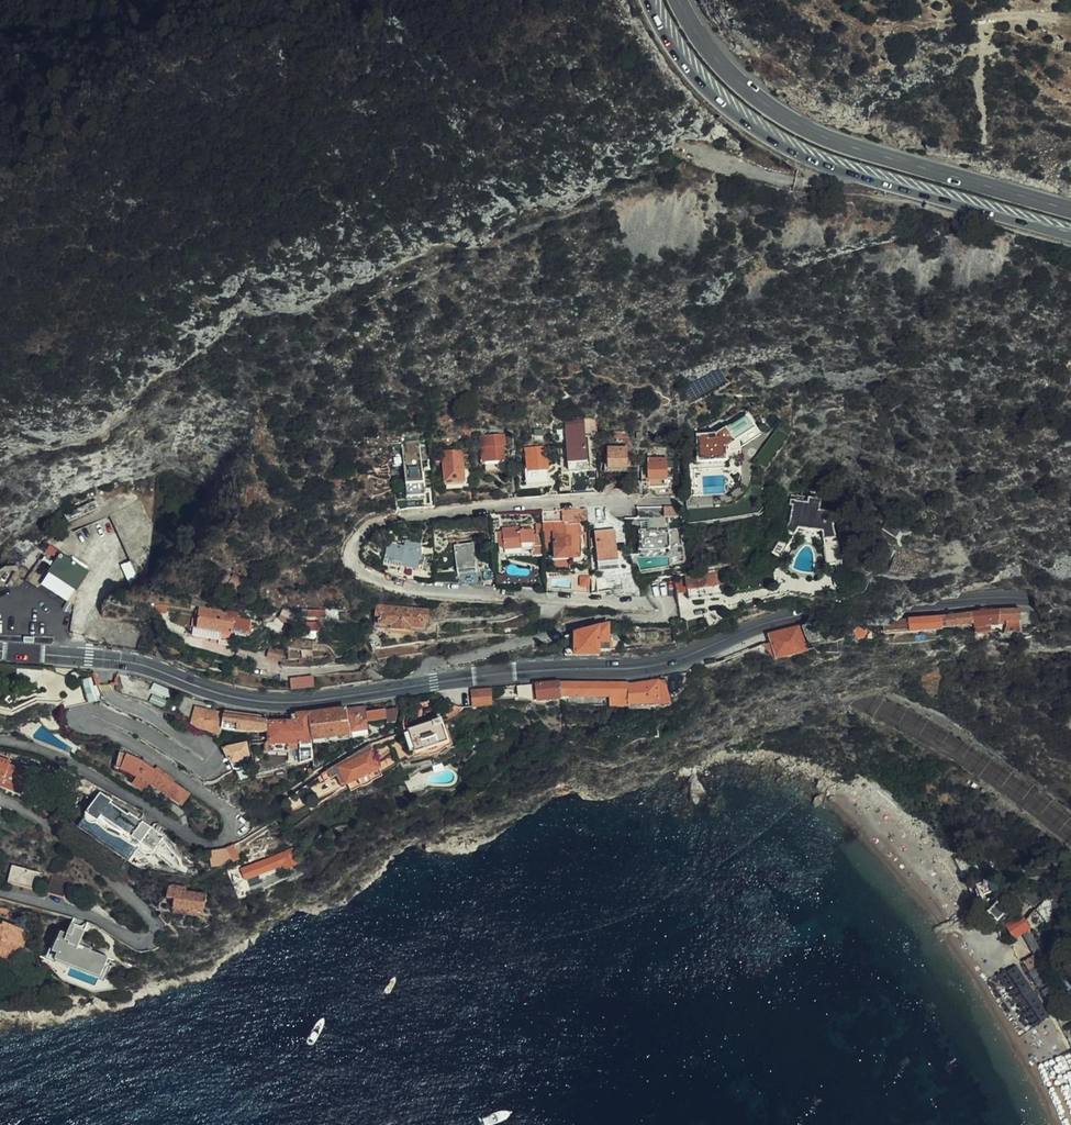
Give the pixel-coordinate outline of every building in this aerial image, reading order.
[(717,434),(698,434),(698,459),(708,459),(708,457),(727,457),(727,446),(756,427),(747,413),(717,434)] [(598,432),(597,422),(591,423),(591,419),(586,419),(586,424),(567,426),(571,469),(590,468),(587,437),(593,436),(593,432),(598,432)] [(631,432),(616,432),(616,439),(618,439),(618,442),(623,442),(623,439),(624,439),(625,438),(631,438),(631,432)] [(486,448),(487,462),(506,460),(505,446),(506,446),(505,434),(483,436),(484,448),(486,448)] [(404,446),(408,510),(426,508),(422,445),(404,446)] [(609,447),(609,467),(629,468),(628,447),(609,447)] [(463,452),(444,454),(446,485),(466,483),(463,452)] [(528,484),(535,483),(535,479),(549,478),(547,454),(529,455),(530,471),(527,472),(528,484)] [(682,496),(681,479),(670,479),(670,458),(651,458),(652,479),(654,480),(655,492),(660,497),(682,496)] [(506,460),(487,462),(488,473),(507,471),(506,460)] [(590,489),(590,478),(576,479),(576,489),(590,489)] [(786,529),(794,535),(799,528),(823,531),(828,566),(837,565),(838,570),(844,569),(837,538),(834,538),(831,512),(826,511),(827,503),(821,502),(822,499),(810,497),(809,502),(797,501),(797,494),(791,493),(790,504),(792,505),(789,524),(786,529)] [(139,582),(142,581),(155,575),(147,557),(162,550),(149,519),(142,505),(111,519),(139,582)] [(583,509),(567,509),(567,521),(584,520),(583,509)] [(601,521),(600,509),(583,509),(584,520),(584,522),(601,521)] [(643,550),(672,549),(671,537),(670,520),(652,520),(653,532),(642,532),(643,550)] [(579,524),(556,525),(558,560),(582,558),(579,524)] [(525,528),(505,529),(507,551),(525,550),(525,544),(537,543),(536,531),(525,532),(525,528)] [(779,556),(794,535),(786,529),(772,551),(779,556)] [(591,532),(595,561),(615,560),(612,530),(591,532)] [(685,536),(671,537),(672,549),(686,548),(685,536)] [(389,542),(385,559),(392,561),(392,564),(422,571),(426,555),(422,554),(423,552),(422,544),(407,540),(406,546),(389,542)] [(479,571),(474,543),(457,546),(461,574),(479,571)] [(89,573),(62,555),(50,572),(77,591),(89,573)] [(615,560),(595,561),(595,568),(616,567),(615,560)] [(724,569),(688,574),(691,591),(692,600),(728,595),(724,569)] [(688,574),(678,575),(680,592),(691,591),(688,574)] [(573,593),(592,594),(591,577),(572,579),(573,593)] [(430,610),(378,606),(377,618),(382,618),(382,624),(393,625),(393,630),(412,631),(413,627),(425,628),(425,622),(429,623),(430,610)] [(998,611),(999,624),(1006,624),(1007,630),(1004,635),(1022,635),(1022,632),(1031,631),(1031,614),(1021,615),(1021,610),(1009,611),(998,611)] [(993,627),(999,627),(999,624),(998,611),(992,612),(972,614),(973,625),(993,624),(993,627)] [(216,620),(199,617),(198,628),(234,634),(236,619),(229,617),(230,615),(222,614),(222,616),(217,615),(216,620)] [(941,629),(973,625),(972,614),(941,618),(941,629)] [(382,618),(377,618),(376,628),(393,630),(393,625),(382,624),(382,618)] [(891,634),(941,632),(941,629),(941,618),(913,619),(896,620),(890,624),(891,634)] [(428,633),(429,623),(425,622),(425,628),(413,627),(412,631),(428,633)] [(188,630),(169,624),(167,631),(186,636),(188,630)] [(568,656),(602,656),(603,643),(612,643),(613,624),(611,624),(588,631),(568,638),(568,656)] [(811,634),(810,625),(802,627),(804,636),(811,634)] [(776,661),(806,654),(799,627),(770,635),(772,644),(759,648),(760,653),(767,652),(776,661)] [(291,689),(315,687),(314,675),(290,677),(291,689)] [(536,703),(563,701),(563,698),(562,684),(538,687),(535,687),(536,703)] [(632,686),(632,684),(574,684),(562,684),(563,698),(564,698),(612,698),(613,706),(613,708),(632,708),(632,706),(663,704),(662,685),(632,686)] [(666,684),(662,685),(663,704),(672,704),(666,684)] [(528,686),(522,686),(523,700),(536,703),(535,687),(535,685),(528,686)] [(15,707),(13,711),(17,712),(22,697),(0,689),(0,702),(15,707)] [(473,708),(494,707),(492,690),(472,691),(473,708)] [(146,691),(142,701),(154,706),(158,696),(146,691)] [(612,698),(564,698),(572,707),(610,708),(610,706),(613,706),(612,698)] [(390,724),(397,724),(400,718),(402,710),(369,713),(369,707),(360,708),(360,713),(349,715),(352,735),(355,734),(356,738),(370,736),(369,721),(390,719),(390,724)] [(314,741),(353,736),(352,735),(349,715),(348,709),(325,712),(311,713),(314,741)] [(226,731),(227,714),(207,710),(206,713),(198,712),(194,725),(202,731),(223,736),(226,731)] [(304,765),(314,762),(313,743),(314,741),(311,713),(295,716),(294,723),(299,723),(302,744),(304,765)] [(269,721),(227,714),(226,731),(244,733),(269,733),(269,724),(269,721)] [(269,724),(269,733),(270,744),(290,744),(300,744),(302,744),(299,723),(294,723),(269,724)] [(434,742),(438,756),(441,756),(473,745),(466,723),(434,733),(434,742)] [(410,762),(438,756),(434,742),(406,749),(410,762)] [(227,754),(236,771),(236,772),(252,768),(252,760),(252,759),(248,744),(225,750),(227,754)] [(290,744),(270,744),(268,744),(268,753),(290,752),(290,750),(290,744)] [(377,762),(348,780),(351,789),(363,782),(368,790),(371,788),(373,791),(406,774),(394,751),(377,762)] [(176,781),(159,769),(159,770),(143,761),(124,754),(121,769),(132,773),(141,778),(136,787),(146,794),(152,786),(183,806),(191,794),(175,783),(176,781)] [(25,790),(31,773),(11,767),(12,763),(0,758),(0,781),(25,790)] [(0,781),(0,787),(24,796),(25,790),(0,781)] [(91,810),(94,812),(134,840),(144,846),(155,830),(132,815),(130,817),(101,797),(91,810)] [(134,840),(94,812),(85,826),(124,854),(134,840)] [(243,860),(237,847),(229,850),(235,862),(235,864),(243,860)] [(211,853),(216,872),(223,870),(235,862),(229,850),(223,852),(211,853)] [(252,873),(246,875),(249,881),(288,867),(290,871),(302,865),(294,850),(279,857),(251,868),(252,873)] [(46,874),(17,863),(11,881),(41,891),(46,874)] [(73,882),(57,877),(51,894),(67,900),(73,882)] [(979,896),(997,890),(996,888),(993,879),(976,884),(979,896)] [(1040,881),(1038,880),(1021,895),(1033,909),(1050,893),(1040,881)] [(1011,882),(999,887),(1003,899),(1008,897),(1016,904),(1019,901),(1013,895),(1016,894),(1011,882)] [(206,915),(208,896),(188,893),(189,888),(176,886),(173,887),(170,890),(169,899),(178,900),(177,911),(206,915)] [(994,903),(986,912),(995,920),(1003,912),(994,903)] [(1031,930),(1027,923),(1023,917),(1006,928),(1014,941),(1022,935),(1031,930)] [(17,964),(29,933),(1,923),(0,926),(0,958),(17,964)] [(70,935),(63,933),(55,955),(106,975),(111,959),(94,953),(96,945),(85,941),(88,931),(74,925),(70,935)] [(1044,953),(1041,947),(1031,930),(1022,935),(1033,954),(1021,961),(1027,971),(1048,958),(1044,953)] [(1056,946),(1070,972),(1070,953),(1064,941),(1056,946)] [(1044,953),(1048,958),(1057,975),(1066,991),(1070,989),(1070,972),(1056,946),(1044,953)]
